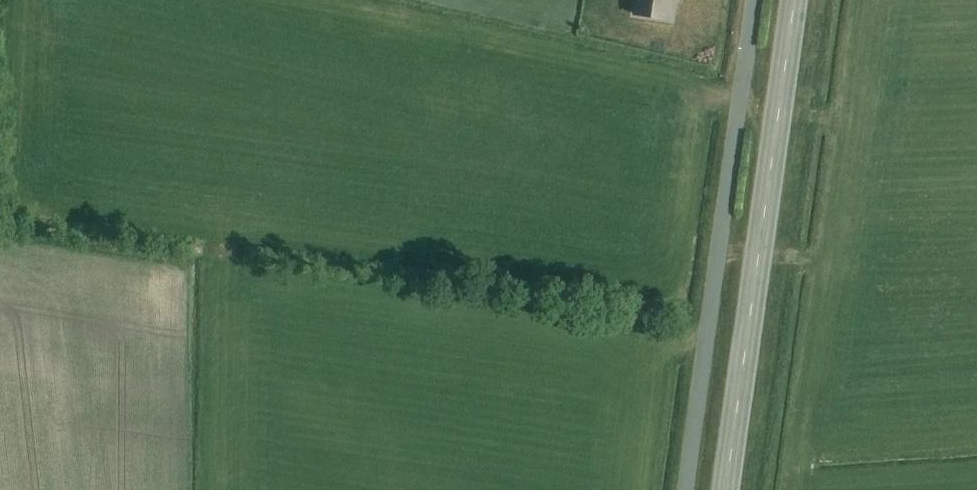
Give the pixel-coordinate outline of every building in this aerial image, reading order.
[(635,15),(672,20),(675,0),(637,0),(635,15)]
